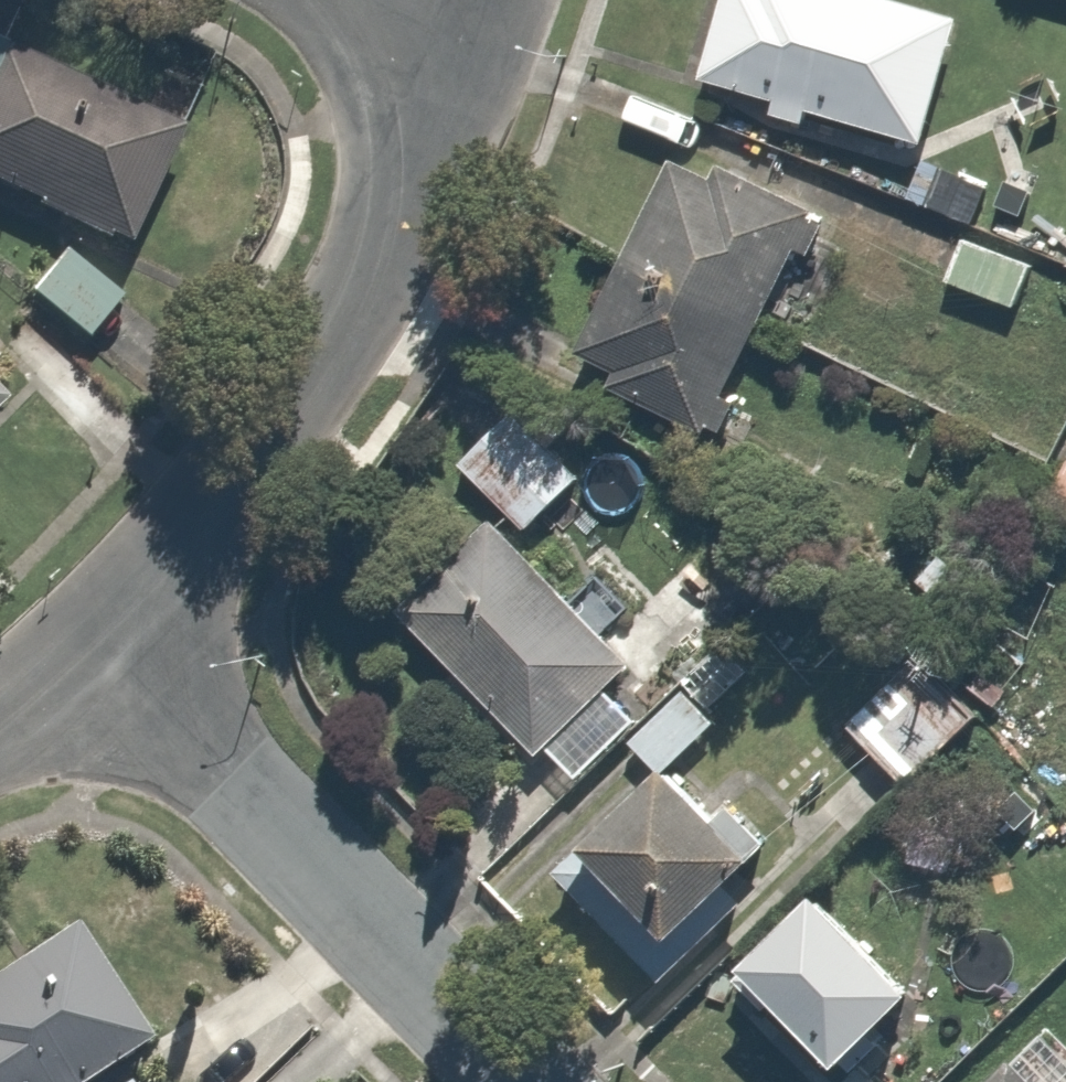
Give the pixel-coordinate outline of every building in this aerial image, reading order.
[(700,83),(927,145),(960,20),(885,0),(722,0),(700,83)] [(127,247),(177,142),(0,57),(0,178),(127,247)] [(927,151),(906,201),(969,227),(990,178),(927,151)] [(808,215),(670,154),(572,378),(710,439),(808,215)] [(1034,240),(1065,252),(1065,195),(1053,190),(1034,240)] [(963,232),(944,283),(1022,312),(1041,262),(963,232)] [(67,244),(30,289),(87,336),(124,290),(67,244)] [(22,387),(0,363),(0,407),(22,387)] [(512,407),(456,459),(524,533),(581,481),(512,407)] [(1051,492),(1065,500),(1065,465),(1051,492)] [(607,685),(625,668),(491,526),(399,613),(564,789),(638,719),(607,685)] [(914,662),(845,729),(904,789),(972,722),(914,662)] [(629,745),(658,776),(668,766),(713,723),(684,693),(629,745)] [(658,776),(580,850),(669,943),(757,860),(668,766),(658,776)] [(824,890),(743,972),(841,1070),(922,988),(824,890)] [(150,1032),(74,925),(0,977),(0,1081),(80,1081),(150,1032)] [(989,1081),(1065,1081),(1065,1046),(1048,1026),(989,1081)]
